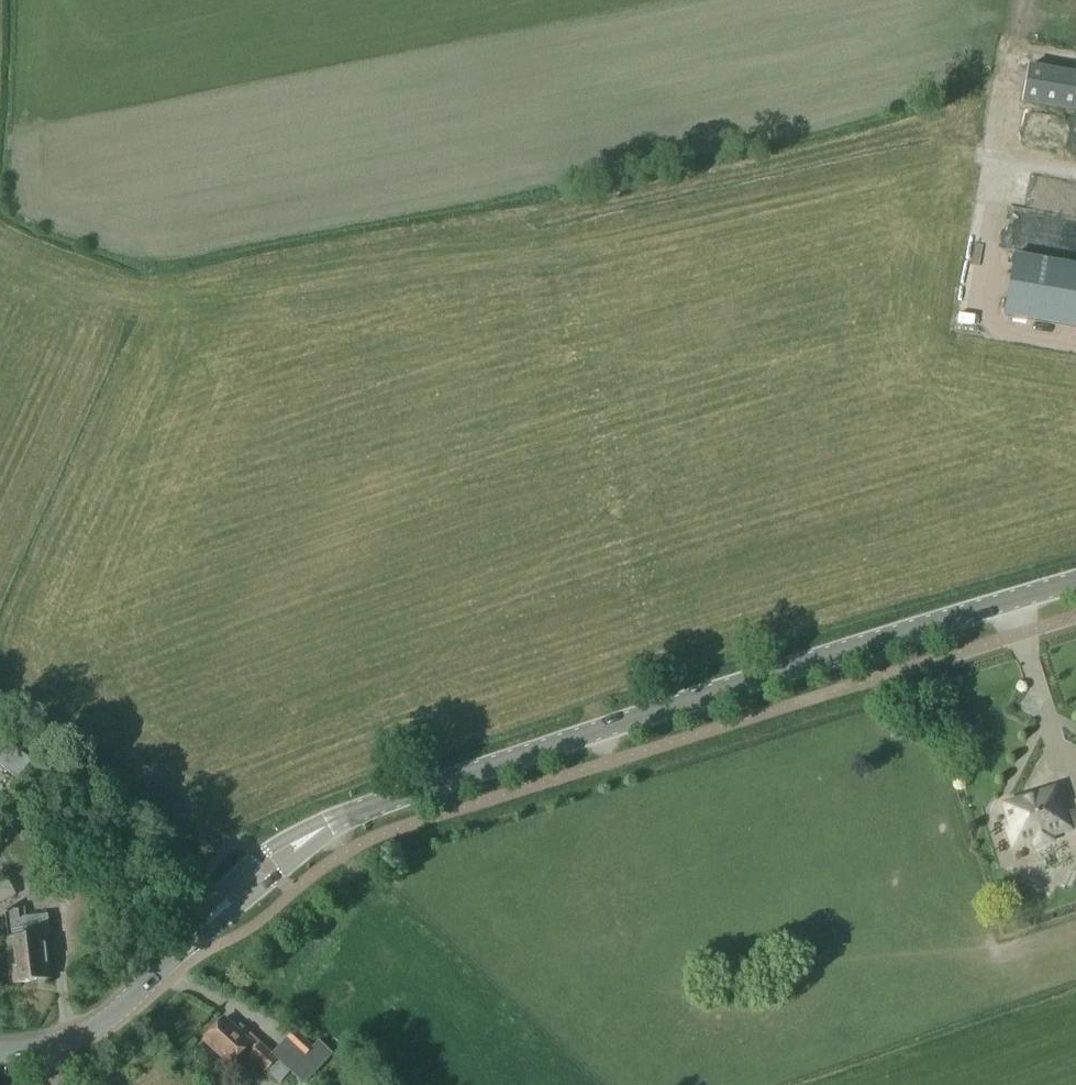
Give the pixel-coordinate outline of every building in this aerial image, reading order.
[(1058,71),(1027,65),(1020,104),(1054,110),(1075,114),(1075,74),(1058,71)] [(1038,321),(1075,327),(1075,258),(1050,253),(1038,321)] [(1062,812),(1055,790),(1004,806),(1012,829),(1007,830),(1013,849),(1034,842),(1036,848),(1054,842),(1052,837),(1072,830),(1072,829),(1075,828),(1075,808),(1062,812)] [(48,982),(43,937),(49,937),(47,917),(19,920),(18,911),(4,913),(12,985),(48,982)] [(252,1044),(225,1020),(203,1043),(230,1068),(252,1044)] [(287,1041),(304,1057),(314,1047),(297,1030),(287,1041)] [(259,1044),(253,1050),(255,1052),(249,1058),(277,1084),(278,1084),(290,1072),(259,1044)]
